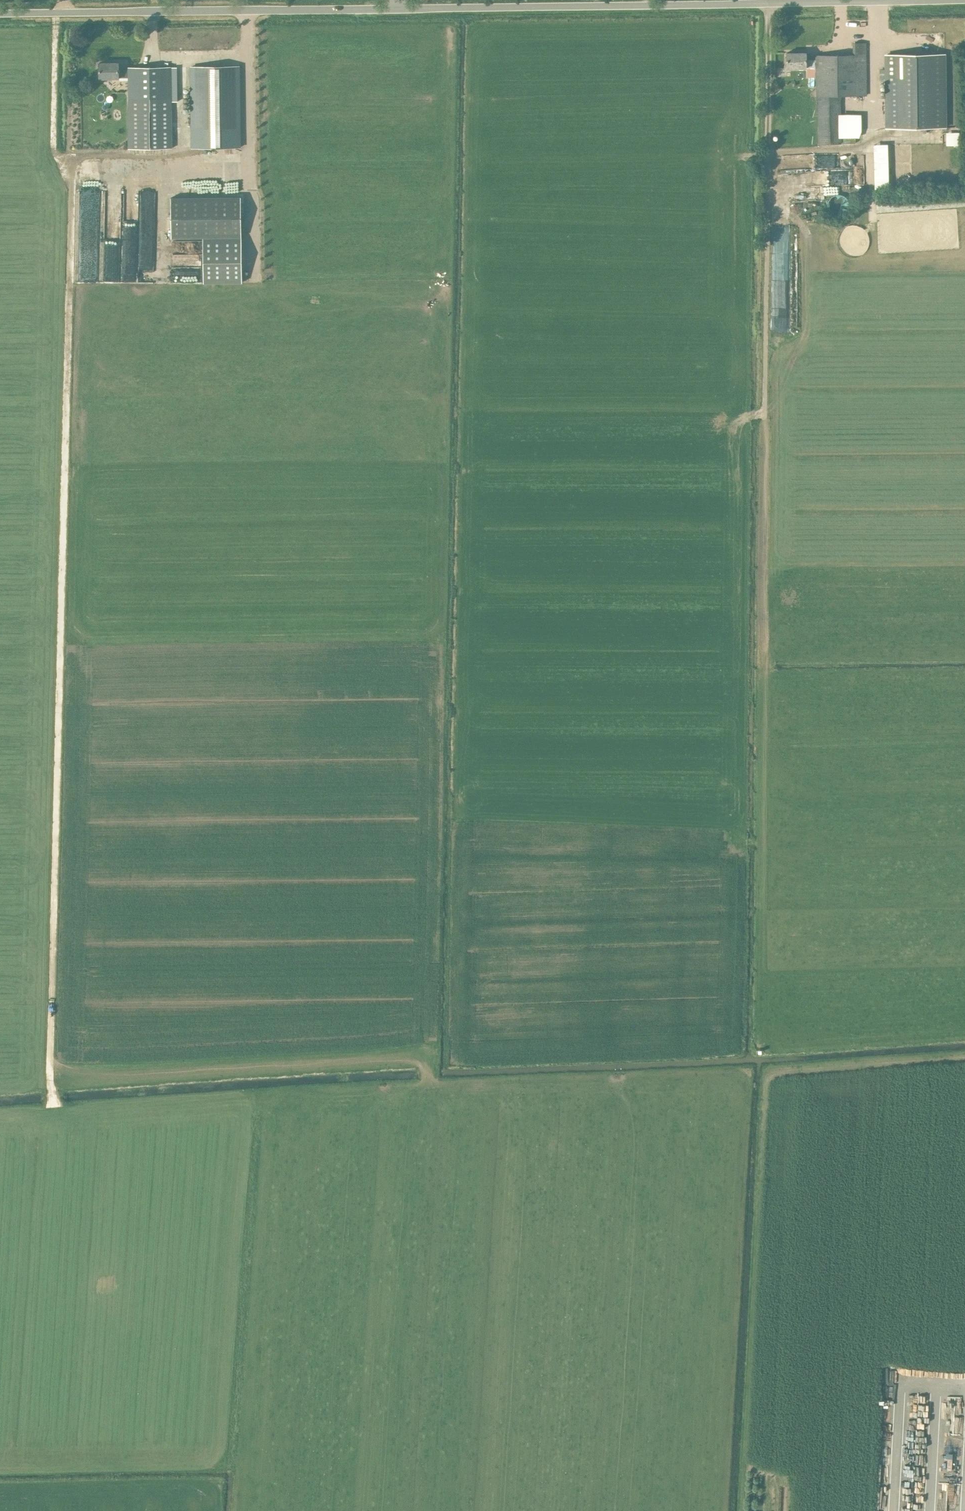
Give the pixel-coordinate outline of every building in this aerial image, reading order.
[(786,52),(786,68),(806,68),(815,68),(815,96),(817,96),(818,144),(841,144),(841,96),(867,95),(866,42),(852,42),(852,54),(815,55),(815,59),(806,59),(806,52),(786,52)] [(886,55),(887,127),(945,126),(944,54),(886,55)] [(119,63),(118,63),(99,63),(99,78),(119,78),(119,77),(128,77),(128,109),(130,109),(131,149),(154,148),(154,108),(172,108),(172,66),(128,67),(128,69),(119,69),(119,63)] [(190,66),(191,148),(241,148),(240,98),(248,98),(248,65),(190,66)] [(840,217),(843,216),(846,214),(848,212),(849,210),(850,207),(850,204),(849,201),(847,198),(845,196),(842,195),(840,194),(837,194),(834,195),(831,197),(829,199),(828,202),(827,204),(827,207),(828,210),(830,213),(832,215),(834,216),(837,217),(840,217)] [(172,238),(203,238),(204,283),(243,282),(241,197),(171,198),(172,238)]
